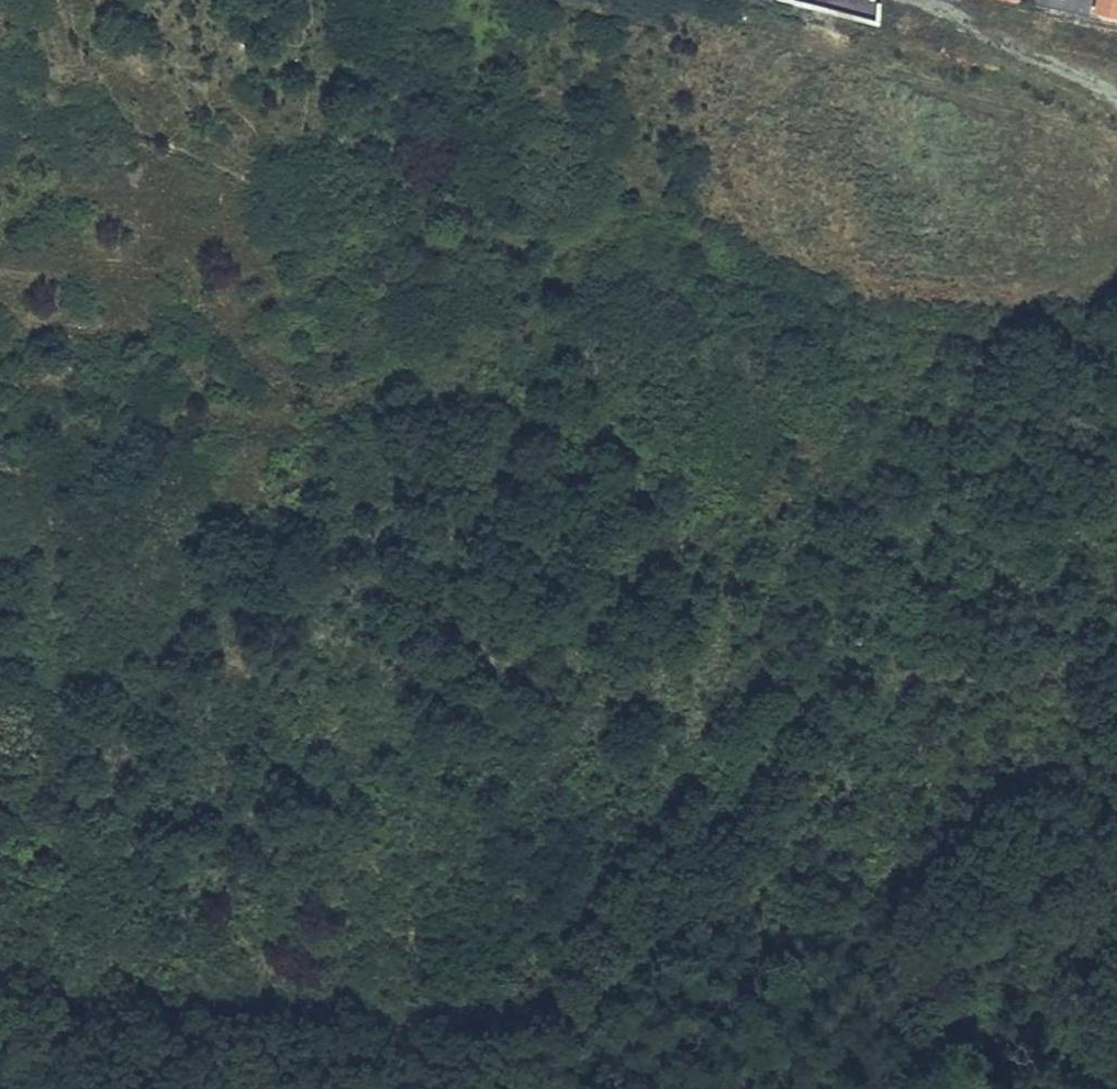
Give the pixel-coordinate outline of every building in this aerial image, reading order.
[(1091,11),(1116,15),(1116,0),(1093,0),(1091,11)]
